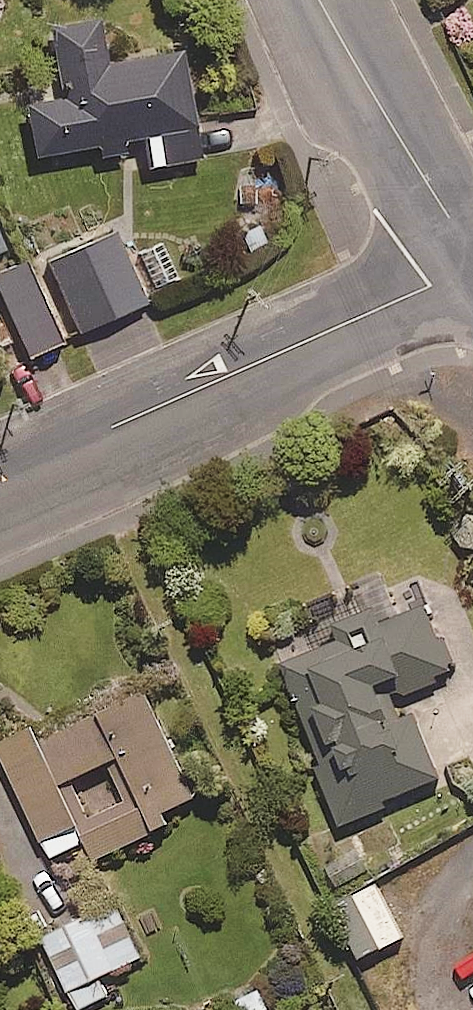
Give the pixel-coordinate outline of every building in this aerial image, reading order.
[(108,59),(101,14),(52,22),(63,94),(27,100),(35,152),(148,135),(152,164),(200,156),(183,48),(108,59)] [(147,300),(116,228),(48,257),(79,329),(147,300)] [(25,258),(0,270),(0,289),(29,353),(61,338),(25,258)] [(367,598),(310,617),(315,634),(281,646),(340,821),(386,805),(383,795),(439,776),(409,687),(453,673),(429,602),(375,620),(367,598)] [(88,838),(95,855),(171,820),(165,808),(196,794),(143,680),(1,746),(51,854),(88,838)] [(382,943),(359,893),(336,903),(360,954),(382,943)] [(142,955),(116,900),(44,934),(79,1007),(108,992),(100,975),(142,955)]
